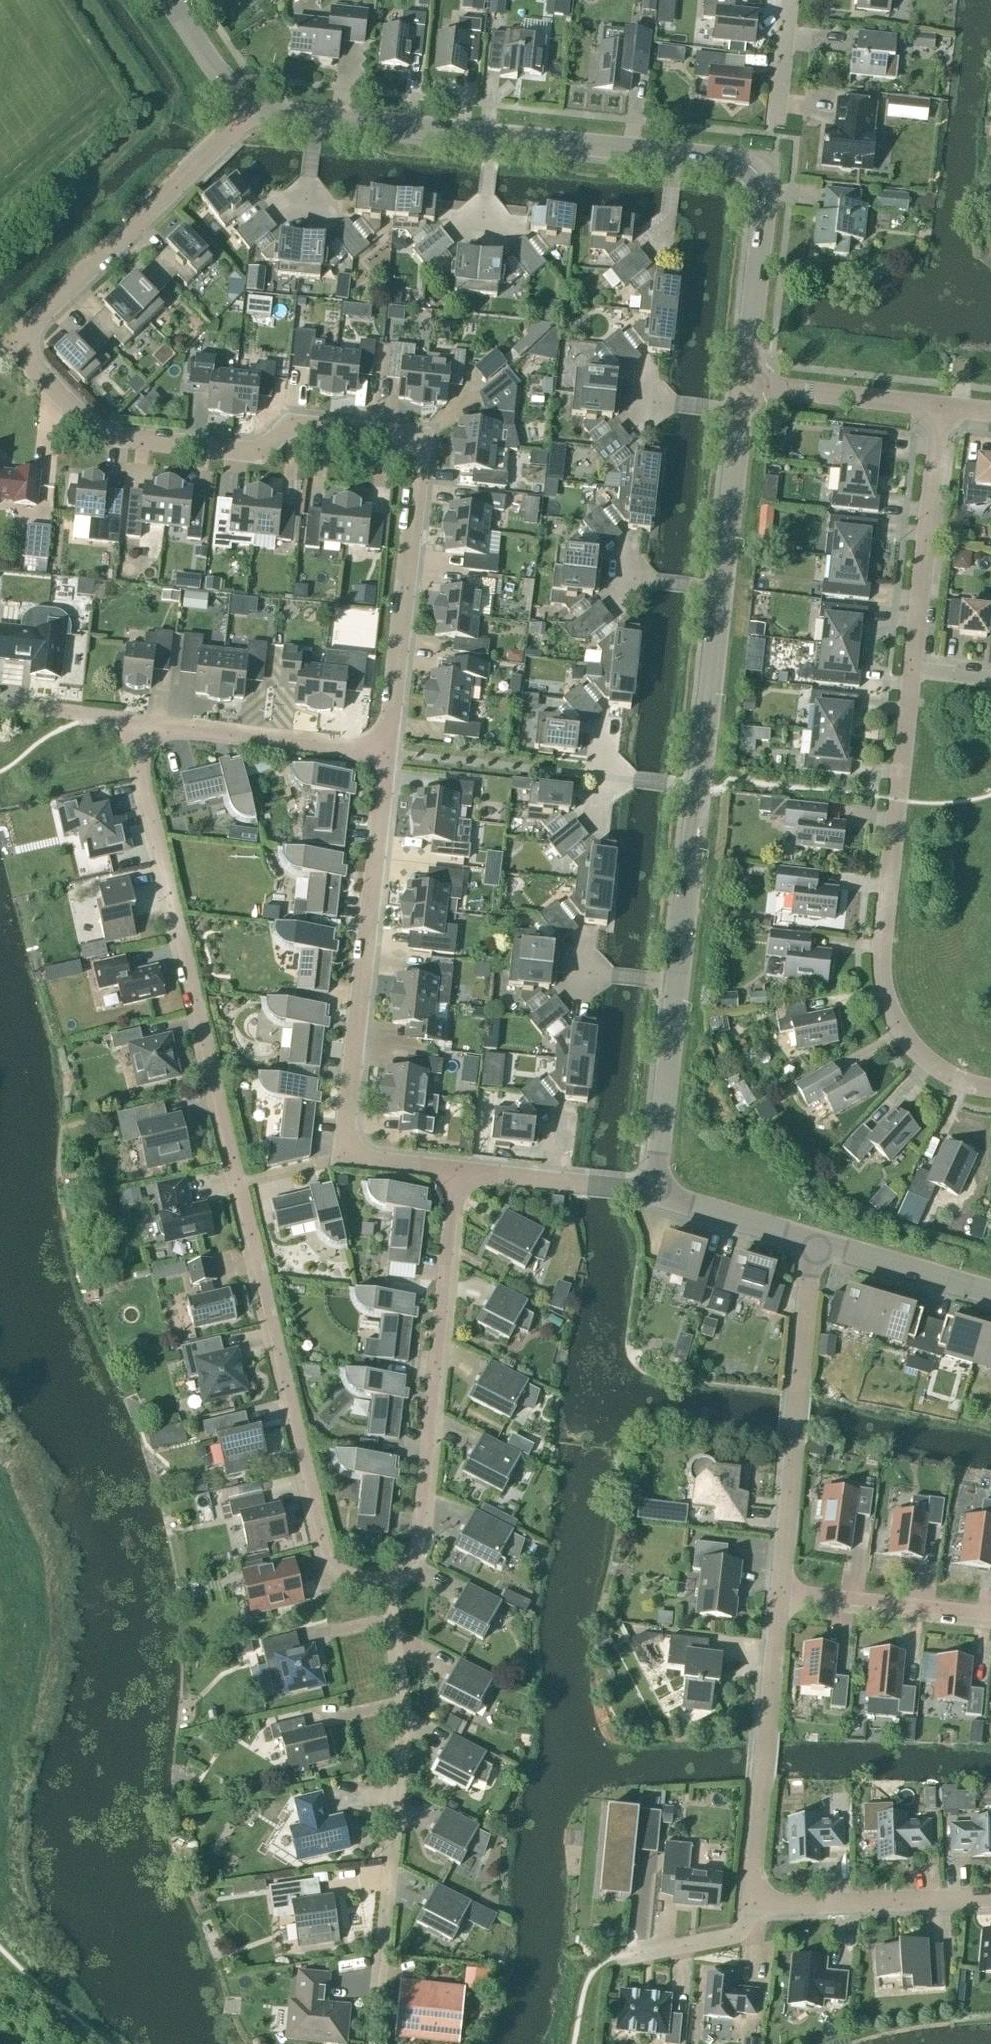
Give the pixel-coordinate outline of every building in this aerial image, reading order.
[(464,11),(483,13),(484,0),(465,0),(464,11)] [(505,0),(490,0),(488,15),(503,17),(505,0)] [(547,16),(567,18),(569,0),(549,0),(547,16)] [(645,11),(655,12),(657,0),(646,0),(645,11)] [(757,12),(734,10),(735,0),(705,0),(703,19),(716,20),(713,41),(729,43),(744,45),(753,46),(757,12)] [(854,12),(864,13),(865,11),(889,14),(890,0),(855,0),(854,12)] [(363,44),(366,12),(332,9),(331,24),(295,20),(291,53),(318,56),(318,58),(337,60),(339,41),(363,44)] [(421,57),(424,28),(425,16),(403,14),(401,31),(385,29),(381,66),(407,68),(409,56),(421,57)] [(477,63),(480,34),(481,22),(459,19),(457,37),(441,35),(437,71),(463,74),(464,62),(477,63)] [(644,79),(650,34),(627,31),(627,32),(625,47),(601,45),(596,88),(586,87),(586,88),(628,93),(630,77),(644,79)] [(521,37),(521,33),(505,32),(505,35),(492,34),(488,71),(501,72),(500,78),(516,80),(517,74),(541,77),(545,40),(521,37)] [(912,49),(933,51),(934,36),(914,33),(912,49)] [(894,58),(896,39),(858,35),(855,57),(852,57),(849,75),(885,79),(884,80),(896,81),(897,58),(894,58)] [(729,43),(728,52),(743,53),(744,45),(729,43)] [(672,49),(670,62),(683,64),(684,50),(672,49)] [(747,106),(750,72),(723,69),(724,57),(696,54),(693,79),(709,80),(707,101),(747,106)] [(888,97),(886,114),(927,118),(928,101),(888,97)] [(871,135),(874,105),(840,101),(836,131),(826,130),(822,165),(871,170),(875,135),(871,135)] [(249,195),(235,178),(219,192),(216,188),(201,200),(225,229),(250,208),(243,200),(249,195)] [(863,243),(866,208),(860,207),(861,194),(826,190),(823,214),(817,213),(813,248),(834,250),(833,254),(848,255),(850,241),(863,243)] [(396,197),(397,193),(379,191),(378,195),(357,193),(354,215),(362,216),(361,221),(373,236),(379,231),(381,218),(393,219),(394,219),(396,197)] [(876,205),(907,208),(908,195),(877,192),(876,205)] [(394,219),(393,219),(392,232),(405,233),(411,240),(425,227),(426,222),(433,223),(435,201),(414,199),(414,194),(397,193),(396,197),(394,219)] [(569,250),(573,210),(554,208),(554,213),(532,211),(530,233),(537,233),(537,238),(549,253),(555,248),(569,250)] [(631,243),(633,221),(612,219),(612,214),(594,212),(589,252),(603,253),(608,259),(623,247),(624,242),(631,243)] [(242,242),(253,233),(246,225),(235,234),(242,242)] [(152,265),(170,283),(176,277),(186,287),(212,262),(209,259),(213,256),(202,245),(199,249),(184,233),(182,235),(178,232),(167,243),(170,246),(168,248),(168,249),(152,265)] [(299,279),(303,234),(285,232),(284,237),(281,237),(280,244),(275,243),(261,256),(265,262),(278,263),(277,277),(299,279)] [(253,233),(242,242),(249,251),(260,242),(253,233)] [(303,234),(299,279),(319,281),(321,267),(334,268),(340,263),(327,249),(322,248),(323,241),(320,241),(320,236),(303,234)] [(351,243),(360,254),(369,247),(360,236),(351,243)] [(352,261),(360,254),(351,243),(343,250),(352,261)] [(419,260),(430,251),(423,243),(412,252),(419,260)] [(476,297),(481,252),(462,250),(461,254),(458,254),(457,261),(452,261),(437,273),(442,279),(455,280),(454,294),(476,297)] [(430,251),(419,260),(426,269),(437,260),(430,251)] [(481,252),(476,297),(496,298),(497,284),(510,286),(516,281),(504,266),(499,265),(500,258),(497,258),(497,253),(481,252)] [(528,260),(537,272),(545,265),(536,254),(528,260)] [(528,279),(537,272),(528,260),(519,268),(528,279)] [(617,280),(629,271),(621,262),(610,271),(617,280)] [(154,299),(170,283),(152,265),(135,280),(133,282),(129,279),(116,291),(148,324),(163,309),(154,299)] [(250,268),(247,288),(259,289),(261,269),(250,268)] [(629,271),(617,280),(624,289),(635,279),(629,271)] [(652,314),(678,317),(680,299),(675,298),(678,277),(656,274),(655,282),(650,281),(635,293),(640,299),(639,313),(651,315),(652,314)] [(338,288),(337,299),(347,301),(349,289),(338,288)] [(123,348),(148,324),(116,291),(104,304),(107,307),(105,309),(105,310),(88,326),(106,344),(113,338),(123,348)] [(388,295),(387,305),(400,306),(401,296),(388,295)] [(247,298),(245,314),(269,317),(271,300),(247,298)] [(363,307),(361,319),(371,320),(372,308),(363,307)] [(389,309),(388,320),(403,321),(404,310),(389,309)] [(676,335),(678,317),(652,314),(651,315),(650,327),(637,326),(631,331),(643,345),(648,346),(647,353),(669,356),(671,334),(676,335)] [(527,337),(534,345),(549,331),(550,325),(527,323),(526,334),(527,337)] [(298,325),(297,332),(309,333),(310,326),(298,325)] [(100,350),(106,344),(88,326),(72,341),(69,343),(66,340),(55,351),(58,354),(56,356),(71,372),(68,375),(78,386),(81,382),(84,385),(110,361),(100,350)] [(330,398),(335,353),(313,350),(314,333),(309,333),(297,332),(297,331),(293,363),(311,365),(308,390),(320,391),(319,395),(330,398)] [(610,339),(619,351),(628,344),(619,332),(610,339)] [(611,357),(619,351),(610,339),(602,346),(605,351),(609,355),(611,357)] [(335,353),(330,398),(332,398),(343,397),(343,394),(355,395),(358,370),(371,372),(374,344),(361,342),(359,355),(335,353)] [(421,408),(425,362),(413,361),(414,348),(391,346),(388,373),(401,375),(398,400),(410,401),(410,404),(420,408),(421,408)] [(598,346),(593,356),(596,359),(597,358),(601,362),(609,355),(605,351),(602,346),(598,346)] [(485,382),(507,364),(496,350),(474,368),(485,382)] [(425,362),(421,408),(422,408),(433,407),(433,404),(446,405),(448,380),(461,381),(465,354),(451,352),(450,358),(427,355),(426,363),(425,362)] [(231,420),(235,375),(212,372),(214,359),(196,357),(192,394),(209,396),(208,412),(219,413),(219,416),(230,420),(231,420)] [(573,395),(618,400),(620,382),(615,381),(616,378),(609,377),(609,372),(601,362),(597,358),(596,359),(591,362),(589,375),(576,374),(573,395)] [(235,375),(231,420),(232,420),(243,419),(243,416),(255,417),(258,392),(271,393),(274,366),(260,364),(260,369),(250,368),(249,376),(235,375)] [(504,378),(481,396),(486,411),(512,414),(515,391),(504,378)] [(616,417),(618,400),(573,395),(571,416),(585,417),(584,430),(588,436),(603,424),(604,419),(611,420),(612,417),(616,417)] [(144,400),(136,409),(144,417),(145,418),(154,410),(144,400)] [(136,409),(132,413),(140,421),(144,417),(136,409)] [(453,444),(453,445),(496,450),(508,452),(516,452),(517,449),(518,449),(514,428),(512,428),(514,415),(486,411),(484,425),(459,422),(458,434),(457,434),(453,444)] [(774,421),(773,433),(785,434),(786,422),(774,421)] [(841,470),(875,474),(878,449),(884,450),(886,436),(839,430),(837,445),(844,446),(841,470)] [(597,457),(609,448),(602,440),(590,448),(597,457)] [(453,445),(453,446),(454,457),(455,457),(454,469),(479,472),(478,485),(505,488),(507,475),(506,475),(508,452),(496,450),(453,445)] [(609,448),(597,457),(604,466),(616,457),(609,448)] [(619,490),(659,494),(661,476),(656,475),(658,454),(637,451),(636,459),(631,458),(616,470),(621,476),(619,490)] [(531,454),(529,466),(546,468),(547,455),(531,454)] [(3,457),(0,456),(0,500),(14,501),(14,504),(36,507),(39,474),(17,472),(17,475),(1,473),(3,457)] [(962,492),(990,504),(990,463),(978,462),(978,467),(965,466),(962,492)] [(547,469),(546,481),(557,482),(562,483),(563,470),(547,469)] [(872,499),(875,474),(841,470),(839,495),(832,494),(831,509),(877,514),(879,499),(872,499)] [(71,489),(69,497),(70,506),(76,507),(75,518),(89,520),(87,542),(117,545),(119,533),(122,497),(105,496),(106,481),(101,481),(101,479),(94,477),(92,477),(84,478),(84,479),(79,478),(78,490),(71,489)] [(141,525),(164,527),(169,482),(168,482),(157,483),(156,487),(144,485),(143,500),(130,498),(126,538),(139,539),(141,525)] [(164,527),(187,530),(186,540),(200,542),(204,506),(190,505),(192,490),(180,489),(180,486),(170,482),(169,482),(164,527)] [(657,512),(659,494),(619,490),(618,503),(612,507),(624,522),(628,523),(628,530),(650,532),(652,511),(657,512)] [(763,490),(762,503),(774,505),(776,492),(763,490)] [(217,507),(213,550),(230,552),(231,545),(252,548),(258,491),(257,491),(246,493),(246,496),(234,495),(232,509),(217,507)] [(252,548),(252,549),(273,551),(274,539),(276,539),(276,541),(290,543),(293,515),(280,514),(281,499),(269,498),(269,495),(259,492),(258,491),(252,548)] [(444,530),(487,534),(490,511),(503,512),(504,499),(476,496),(475,509),(450,506),(449,518),(447,518),(444,528),(444,530)] [(523,498),(521,513),(525,513),(538,514),(539,500),(523,498)] [(342,546),(347,501),(346,501),(335,502),(335,505),(323,504),(321,518),(308,517),(305,548),(318,550),(319,544),(342,546)] [(348,501),(347,501),(342,546),(366,548),(365,551),(379,552),(382,524),(369,523),(370,509),(358,507),(358,504),(348,501)] [(591,516),(600,528),(608,521),(599,509),(591,516)] [(591,534),(600,528),(591,516),(582,523),(591,534)] [(832,558),(866,561),(868,537),(875,538),(877,523),(830,518),(828,532),(835,533),(832,558)] [(45,577),(50,528),(28,525),(22,574),(45,577)] [(769,550),(771,530),(760,529),(757,548),(769,550)] [(485,557),(487,534),(444,530),(445,541),(446,541),(445,553),(470,556),(468,571),(496,574),(498,559),(485,557)] [(954,533),(952,546),(960,547),(962,534),(954,533)] [(554,572),(599,577),(601,559),(596,559),(596,555),(589,554),(589,550),(578,535),(572,540),(570,552),(556,551),(554,572)] [(198,548),(197,559),(205,559),(206,549),(198,548)] [(955,554),(953,568),(962,569),(969,564),(970,556),(955,554)] [(863,586),(866,561),(832,558),(829,583),(823,582),(821,596),(868,602),(870,587),(863,586)] [(597,595),(599,577),(554,572),(550,606),(564,607),(569,613),(584,602),(584,597),(591,597),(592,594),(597,595)] [(188,577),(186,590),(199,591),(200,578),(188,577)] [(434,614),(478,619),(480,595),(493,596),(495,583),(467,580),(466,593),(441,590),(439,602),(438,602),(435,612),(434,614)] [(206,582),(205,592),(219,593),(220,584),(206,582)] [(294,586),(293,599),(306,600),(307,587),(294,586)] [(163,592),(161,602),(177,604),(179,594),(163,592)] [(185,594),(183,608),(194,609),(196,596),(185,594)] [(361,594),(360,605),(374,607),(375,595),(361,594)] [(981,597),(979,596),(974,610),(963,609),(964,604),(950,602),(947,629),(960,630),(959,636),(986,639),(986,632),(990,633),(990,598),(981,597)] [(250,600),(249,613),(256,614),(257,601),(250,600)] [(820,605),(819,620),(825,621),(822,645),(856,649),(859,624),(866,625),(867,611),(820,605)] [(23,662),(24,659),(32,660),(30,676),(35,677),(35,681),(53,683),(54,679),(60,680),(61,667),(65,635),(69,635),(69,631),(69,630),(69,627),(69,625),(68,623),(67,621),(66,619),(64,617),(62,615),(60,614),(58,613),(56,612),(53,612),(47,611),(45,632),(21,630),(20,630),(0,627),(0,660),(23,662)] [(475,641),(478,619),(434,614),(435,625),(437,625),(435,637),(460,640),(459,653),(487,656),(488,643),(475,641)] [(578,634),(589,625),(582,616),(571,626),(578,634)] [(578,634),(571,626),(564,625),(564,632),(571,642),(584,643),(596,634),(589,625),(578,634)] [(750,627),(749,636),(762,638),(763,628),(750,627)] [(611,635),(596,647),(601,653),(599,667),(639,671),(641,653),(636,652),(639,631),(617,629),(616,636),(611,635)] [(168,667),(171,635),(156,633),(155,637),(145,636),(144,649),(127,647),(125,658),(119,658),(116,666),(117,674),(123,675),(122,687),(127,687),(127,688),(134,691),(136,691),(144,691),(144,689),(150,690),(152,665),(168,667)] [(218,703),(224,651),(201,648),(202,638),(184,637),(181,668),(198,670),(195,695),(207,696),(207,700),(217,703),(218,703)] [(749,641),(745,673),(761,674),(764,643),(749,641)] [(224,651),(218,703),(219,703),(230,702),(230,699),(242,700),(245,675),(262,677),(266,646),(248,644),(247,653),(224,651)] [(813,669),(812,684),(859,689),(860,674),(854,674),(856,649),(822,645),(815,644),(814,669),(813,669)] [(280,679),(279,690),(296,692),(295,706),(307,708),(306,711),(317,714),(318,714),(322,669),(309,668),(310,655),(301,654),(301,650),(284,648),(280,679)] [(322,669),(318,714),(319,715),(330,713),(330,710),(342,712),(344,693),(345,687),(362,688),(365,657),(348,655),(324,652),(322,669)] [(509,656),(508,661),(521,663),(522,654),(513,653),(509,656)] [(425,698),(468,703),(471,679),(484,680),(485,667),(458,664),(456,677),(431,674),(430,686),(429,686),(425,696),(425,698)] [(586,665),(585,678),(591,687),(593,686),(604,699),(609,700),(608,707),(630,710),(632,688),(637,689),(639,671),(599,667),(586,665)] [(778,674),(777,683),(786,684),(787,675),(778,674)] [(512,677),(510,693),(511,693),(521,694),(522,678),(512,677)] [(571,693),(580,705),(589,698),(580,686),(571,693)] [(511,693),(510,705),(519,706),(521,694),(511,693)] [(572,712),(580,705),(571,693),(562,700),(572,712)] [(813,733),(847,736),(850,712),(856,713),(858,698),(811,693),(809,707),(816,708),(813,733)] [(522,696),(521,706),(529,707),(530,697),(522,696)] [(466,725),(468,703),(425,698),(426,708),(427,708),(426,722),(451,724),(450,737),(477,740),(479,727),(466,725)] [(745,699),(743,711),(752,712),(754,700),(745,699)] [(570,727),(558,712),(552,716),(538,715),(534,750),(538,750),(538,755),(552,756),(553,752),(574,754),(574,751),(579,752),(581,736),(576,736),(577,732),(569,732),(570,727)] [(741,730),(739,750),(753,752),(753,742),(754,731),(741,730)] [(844,761),(847,736),(813,733),(813,734),(804,733),(801,757),(804,757),(802,771),(849,776),(851,762),(844,761)] [(245,779),(241,761),(180,776),(187,807),(227,797),(228,805),(232,813),(238,818),(246,821),(254,821),(255,827),(257,827),(245,779)] [(245,779),(279,771),(278,765),(241,761),(245,779)] [(344,850),(352,774),(285,767),(285,768),(291,769),(292,777),(296,784),(302,790),(309,793),(313,793),(318,793),(315,820),(303,819),(300,845),(344,850)] [(412,816),(455,821),(456,807),(470,809),(472,786),(445,783),(443,796),(418,793),(417,805),(415,805),(412,815),(412,816)] [(549,790),(549,785),(535,784),(534,788),(530,788),(526,823),(540,825),(545,830),(560,818),(560,813),(568,814),(568,811),(573,811),(575,796),(570,795),(570,792),(549,790)] [(90,813),(87,799),(58,806),(65,835),(80,832),(83,846),(85,846),(88,860),(129,850),(123,822),(109,825),(106,810),(90,813)] [(760,800),(758,813),(770,815),(772,801),(760,800)] [(841,852),(844,824),(825,822),(826,809),(787,805),(785,827),(803,829),(800,848),(841,852)] [(453,835),(455,821),(412,816),(412,818),(413,828),(414,829),(413,840),(438,843),(436,856),(468,860),(469,846),(465,846),(466,836),(453,835)] [(232,827),(231,839),(258,842),(260,830),(232,827)] [(554,851),(565,842),(558,833),(547,842),(554,851)] [(565,842),(554,851),(561,860),(572,850),(565,842)] [(576,884),(615,888),(617,870),(612,869),(615,848),(594,845),(593,853),(588,852),(573,864),(578,870),(576,884)] [(336,919),(343,857),(276,849),(276,851),(282,851),(283,859),(287,867),(293,872),(301,875),(309,875),(306,904),(294,902),(292,920),(305,922),(306,916),(336,919)] [(401,909),(445,913),(446,900),(459,901),(462,874),(435,871),(433,888),(408,885),(406,897),(405,897),(402,907),(401,909)] [(833,921),(837,890),(816,887),(817,875),(778,871),(775,893),(794,895),(791,916),(833,921)] [(104,944),(135,937),(129,910),(135,909),(129,881),(98,888),(101,901),(95,903),(104,944)] [(613,905),(615,888),(576,884),(574,896),(568,901),(580,916),(585,917),(584,924),(606,926),(608,905),(613,905)] [(547,910),(556,922),(565,914),(556,903),(547,910)] [(443,927),(445,913),(401,909),(402,920),(404,921),(402,933),(415,934),(413,951),(453,956),(456,929),(443,927)] [(548,928),(556,922),(547,910),(539,917),(548,928)] [(770,921),(762,920),(761,928),(769,929),(770,921)] [(328,995),(335,932),(267,925),(267,926),(274,927),(275,935),(279,942),(285,948),(292,950),(300,951),(296,991),(328,995)] [(510,967),(555,971),(557,953),(552,952),(553,949),(545,948),(546,943),(534,928),(528,933),(514,932),(510,967)] [(826,984),(830,953),(809,950),(810,938),(771,934),(768,956),(787,958),(784,980),(826,984)] [(453,967),(453,960),(431,957),(430,964),(453,967)] [(127,974),(124,959),(92,966),(98,991),(118,987),(123,1007),(164,997),(157,967),(127,974)] [(79,963),(67,966),(70,980),(82,977),(79,963)] [(391,1000),(435,1005),(448,1006),(452,970),(424,967),(423,980),(398,977),(396,989),(395,989),(392,999),(391,1000)] [(553,988),(555,971),(510,967),(508,987),(522,988),(520,1001),(525,1007),(540,995),(541,990),(548,991),(548,988),(553,988)] [(735,996),(715,998),(716,1011),(736,1009),(735,996)] [(319,1070),(326,1007),(259,1000),(259,1001),(266,1002),(267,1010),(270,1017),(276,1023),(284,1026),(292,1026),(288,1066),(316,1069),(319,1070)] [(432,1028),(435,1005),(391,1000),(391,1001),(392,1012),(394,1013),(392,1024),(417,1027),(416,1040),(444,1043),(445,1030),(432,1028)] [(806,1019),(804,1005),(774,1010),(779,1035),(793,1032),(797,1050),(836,1042),(831,1014),(806,1019)] [(534,1028),(546,1019),(539,1010),(527,1019),(534,1028)] [(546,1019),(534,1028),(541,1037),(552,1027),(546,1019)] [(486,1021),(485,1031),(498,1032),(498,1023),(486,1021)] [(716,1021),(707,1023),(709,1032),(718,1030),(718,1028),(717,1022),(716,1021)] [(554,1060),(596,1065),(598,1047),(593,1046),(595,1025),(573,1022),(572,1030),(567,1029),(552,1041),(556,1045),(554,1060)] [(143,1044),(140,1030),(110,1037),(114,1051),(130,1047),(139,1086),(178,1077),(169,1038),(143,1044)] [(484,1056),(481,1088),(501,1090),(504,1058),(484,1056)] [(425,1098),(425,1097),(427,1074),(440,1076),(442,1062),(414,1059),(412,1072),(387,1070),(386,1081),(385,1081),(381,1092),(381,1093),(425,1098)] [(464,1059),(462,1071),(477,1073),(479,1061),(464,1059)] [(594,1083),(596,1065),(554,1060),(554,1061),(556,1061),(554,1073),(548,1078),(560,1093),(565,1094),(564,1101),(586,1103),(589,1082),(594,1083)] [(288,1066),(286,1079),(314,1082),(316,1069),(288,1066)] [(839,1076),(833,1066),(796,1087),(807,1107),(823,1098),(834,1116),(870,1095),(855,1068),(839,1076)] [(739,1087),(737,1083),(739,1082),(733,1070),(722,1075),(728,1087),(729,1086),(732,1091),(739,1087)] [(309,1159),(318,1082),(314,1082),(286,1079),(251,1075),(251,1076),(257,1077),(258,1085),(262,1092),(268,1098),(276,1101),(284,1101),(279,1141),(269,1140),(266,1169),(309,1159)] [(527,1087),(537,1099),(545,1092),(536,1080),(527,1087)] [(528,1105),(537,1099),(527,1087),(519,1094),(528,1105)] [(747,1107),(754,1103),(746,1088),(738,1092),(747,1107)] [(438,1098),(425,1097),(425,1098),(381,1093),(381,1094),(382,1105),(384,1105),(382,1117),(407,1120),(406,1133),(433,1136),(438,1098)] [(527,1120),(515,1105),(508,1110),(494,1109),(491,1143),(495,1144),(494,1149),(509,1150),(509,1146),(531,1148),(531,1145),(536,1145),(538,1130),(533,1129),(533,1126),(526,1125),(527,1120)] [(164,1120),(161,1106),(119,1116),(125,1142),(140,1138),(147,1170),(190,1160),(180,1117),(164,1120)] [(889,1163),(918,1132),(895,1110),(871,1135),(862,1127),(841,1149),(858,1164),(873,1148),(889,1163)] [(461,1137),(460,1152),(471,1153),(472,1138),(461,1137)] [(972,1153),(950,1142),(948,1145),(944,1143),(929,1175),(918,1170),(907,1194),(928,1203),(935,1187),(957,1197),(976,1158),(971,1156),(972,1153)] [(189,1209),(186,1197),(187,1197),(184,1181),(158,1187),(162,1203),(163,1203),(165,1214),(159,1216),(166,1243),(211,1233),(211,1236),(208,1237),(208,1238),(213,1237),(206,1205),(189,1209)] [(418,1268),(427,1191),(361,1184),(360,1185),(367,1186),(368,1194),(371,1201),(377,1207),(385,1210),(393,1210),(387,1264),(418,1268)] [(347,1252),(332,1187),(271,1201),(278,1232),(318,1223),(319,1231),(323,1238),(329,1243),(336,1246),(344,1246),(346,1252),(347,1252)] [(138,1190),(122,1193),(124,1203),(125,1207),(141,1204),(138,1190)] [(562,1211),(563,1199),(551,1198),(550,1210),(562,1211)] [(543,1264),(549,1246),(539,1241),(544,1232),(505,1211),(485,1248),(484,1249),(499,1257),(498,1259),(509,1265),(510,1263),(524,1270),(525,1269),(524,1269),(529,1259),(543,1264)] [(683,1244),(666,1239),(661,1255),(658,1267),(688,1276),(681,1300),(700,1306),(714,1257),(702,1254),(703,1250),(694,1248),(695,1244),(684,1240),(683,1244)] [(722,1260),(707,1311),(725,1316),(733,1289),(766,1299),(762,1312),(776,1316),(784,1289),(768,1284),(772,1271),(756,1266),(757,1262),(745,1258),(744,1262),(735,1260),(734,1263),(722,1260)] [(212,1295),(209,1283),(216,1282),(211,1260),(188,1266),(193,1287),(199,1286),(202,1297),(187,1301),(194,1330),(236,1320),(230,1291),(212,1295)] [(183,1262),(166,1266),(168,1277),(185,1273),(183,1262)] [(477,1324),(477,1325),(487,1330),(486,1332),(497,1338),(498,1336),(502,1338),(508,1341),(509,1340),(508,1340),(513,1330),(527,1334),(533,1317),(523,1312),(528,1302),(497,1286),(478,1324),(477,1324)] [(407,1364),(415,1297),(348,1289),(348,1291),(354,1292),(355,1298),(357,1304),(361,1310),(367,1314),(374,1316),(381,1316),(378,1342),(366,1341),(363,1359),(407,1364)] [(835,1293),(825,1325),(844,1331),(846,1322),(877,1331),(885,1303),(869,1299),(870,1295),(859,1292),(857,1295),(848,1293),(847,1296),(835,1293)] [(552,1298),(549,1308),(562,1313),(565,1303),(552,1298)] [(901,1308),(885,1303),(877,1331),(907,1340),(905,1348),(923,1354),(933,1321),(921,1318),(922,1314),(912,1311),(914,1308),(902,1304),(901,1308)] [(705,1320),(700,1335),(710,1338),(714,1322),(705,1320)] [(933,1321),(923,1354),(941,1359),(943,1351),(974,1360),(982,1332),(966,1327),(967,1323),(955,1320),(954,1324),(945,1321),(944,1325),(933,1321)] [(982,1332),(974,1360),(990,1365),(990,1334),(982,1332)] [(819,1337),(817,1358),(829,1359),(832,1339),(819,1337)] [(223,1356),(219,1340),(182,1349),(189,1379),(200,1376),(202,1384),(200,1384),(204,1404),(224,1399),(223,1397),(245,1392),(236,1353),(223,1356)] [(675,1353),(672,1362),(685,1365),(688,1357),(675,1353)] [(908,1358),(904,1369),(917,1373),(920,1362),(908,1358)] [(532,1410),(537,1393),(526,1387),(529,1382),(490,1362),(470,1399),(469,1400),(509,1421),(510,1420),(509,1419),(517,1405),(532,1410)] [(920,1362),(917,1373),(929,1377),(933,1366),(920,1362)] [(398,1441),(405,1378),(338,1370),(338,1372),(345,1372),(346,1380),(349,1388),(355,1393),(363,1396),(371,1397),(366,1437),(398,1441)] [(238,1437),(236,1430),(248,1427),(245,1413),(202,1423),(206,1438),(218,1435),(220,1441),(217,1442),(218,1443),(220,1442),(228,1475),(246,1470),(244,1463),(265,1458),(259,1433),(261,1433),(261,1431),(238,1437)] [(183,1426),(147,1435),(152,1453),(187,1444),(183,1426)] [(284,1428),(267,1430),(269,1454),(287,1453),(284,1428)] [(502,1493),(521,1456),(482,1435),(463,1473),(462,1473),(462,1474),(476,1481),(475,1483),(486,1489),(487,1487),(501,1494),(502,1493)] [(512,1436),(506,1447),(514,1451),(520,1440),(512,1436)] [(372,1455),(374,1441),(360,1440),(358,1453),(372,1455)] [(810,1441),(808,1457),(824,1459),(826,1443),(810,1441)] [(387,1535),(389,1520),(396,1459),(329,1451),(329,1453),(335,1453),(336,1461),(340,1469),(346,1474),(354,1477),(362,1477),(355,1532),(387,1535)] [(742,1522),(742,1520),(745,1495),(738,1494),(741,1470),(716,1467),(712,1462),(706,1459),(700,1459),(694,1462),(690,1467),(688,1473),(690,1480),(694,1485),(691,1509),(716,1512),(715,1519),(742,1522)] [(204,1484),(190,1487),(192,1496),(207,1493),(204,1484)] [(819,1547),(850,1551),(854,1516),(869,1518),(872,1492),(827,1486),(825,1502),(816,1501),(814,1519),(822,1520),(819,1547)] [(195,1499),(204,1521),(217,1517),(208,1494),(195,1499)] [(265,1509),(262,1496),(229,1504),(232,1518),(240,1516),(248,1553),(266,1549),(265,1543),(287,1538),(280,1506),(265,1509)] [(940,1527),(943,1501),(928,1499),(926,1516),(896,1512),(891,1555),(879,1554),(878,1555),(921,1560),(926,1525),(940,1527)] [(982,1501),(980,1518),(960,1515),(958,1533),(966,1534),(962,1565),(950,1563),(950,1564),(990,1570),(990,1502),(982,1501)] [(229,1504),(221,1506),(224,1520),(232,1518),(229,1504)] [(479,1513),(495,1522),(499,1513),(483,1504),(479,1513)] [(687,1507),(663,1504),(661,1523),(685,1526),(687,1507)] [(495,1522),(479,1513),(474,1511),(455,1549),(455,1548),(454,1549),(469,1557),(467,1559),(478,1564),(479,1562),(494,1570),(494,1569),(502,1554),(516,1559),(522,1542),(511,1536),(513,1531),(495,1522)] [(736,1601),(737,1588),(734,1588),(737,1564),(725,1562),(727,1547),(695,1543),(692,1571),(704,1572),(699,1616),(731,1619),(733,1601),(736,1601)] [(263,1570),(261,1560),(240,1565),(250,1609),(255,1612),(302,1602),(293,1563),(263,1570)] [(482,1640),(502,1602),(467,1584),(447,1622),(446,1623),(459,1629),(458,1631),(469,1637),(470,1635),(482,1641),(483,1640),(482,1640)] [(506,1591),(501,1601),(513,1608),(518,1598),(506,1591)] [(657,1613),(655,1625),(670,1627),(672,1615),(657,1613)] [(651,1666),(640,1647),(662,1636),(643,1633),(628,1641),(639,1664),(651,1666)] [(295,1634),(260,1643),(265,1664),(273,1696),(283,1693),(283,1695),(306,1689),(307,1691),(324,1687),(320,1670),(318,1670),(313,1647),(299,1650),(295,1634)] [(718,1686),(721,1657),(706,1655),(708,1642),(670,1637),(666,1666),(685,1668),(683,1682),(685,1683),(682,1709),(710,1712),(713,1686),(718,1686)] [(251,1644),(236,1648),(238,1657),(253,1654),(251,1644)] [(833,1677),(836,1647),(806,1644),(803,1671),(794,1670),(793,1688),(831,1692),(829,1708),(845,1710),(848,1679),(833,1677)] [(860,1650),(872,1651),(866,1717),(896,1719),(896,1715),(912,1716),(915,1690),(900,1689),(904,1653),(860,1649),(860,1650)] [(980,1717),(983,1691),(968,1690),(971,1659),(928,1655),(928,1656),(940,1658),(936,1701),(966,1704),(964,1716),(980,1717)] [(475,1716),(494,1678),(459,1660),(440,1698),(439,1698),(439,1699),(474,1717),(475,1716)] [(450,1718),(444,1729),(457,1735),(456,1736),(460,1738),(467,1725),(463,1723),(463,1724),(450,1718)] [(306,1732),(303,1719),(270,1727),(273,1741),(281,1739),(290,1776),(308,1772),(306,1766),(328,1760),(321,1729),(306,1732)] [(970,1722),(969,1734),(981,1735),(982,1724),(970,1722)] [(485,1786),(491,1768),(481,1763),(486,1754),(451,1736),(432,1773),(431,1774),(443,1781),(442,1783),(453,1788),(454,1786),(467,1792),(467,1791),(472,1781),(485,1786)] [(958,1789),(943,1789),(943,1813),(966,1812),(966,1794),(958,1794),(958,1789)] [(933,1791),(924,1792),(925,1811),(934,1811),(933,1791)] [(326,1821),(320,1795),(295,1801),(301,1827),(290,1830),(298,1861),(348,1849),(341,1817),(326,1821)] [(449,1802),(446,1809),(453,1813),(455,1808),(454,1805),(449,1802)] [(863,1807),(864,1833),(876,1833),(877,1861),(907,1860),(907,1849),(931,1848),(930,1822),(892,1824),(891,1814),(891,1806),(863,1807)] [(630,1897),(638,1811),(607,1808),(607,1809),(610,1809),(614,1877),(630,1879),(629,1897),(630,1897)] [(663,1808),(661,1824),(671,1825),(673,1809),(663,1808)] [(482,1855),(488,1838),(476,1833),(479,1827),(444,1809),(425,1847),(424,1847),(424,1848),(436,1854),(435,1856),(446,1862),(447,1860),(459,1866),(460,1865),(467,1850),(482,1855)] [(660,1813),(651,1812),(649,1830),(659,1830),(660,1813)] [(818,1823),(817,1819),(788,1819),(788,1824),(784,1824),(782,1827),(782,1842),(785,1844),(788,1844),(789,1864),(819,1863),(818,1848),(842,1848),(842,1822),(818,1823)] [(970,1820),(970,1825),(950,1825),(951,1851),(971,1851),(972,1858),(990,1858),(990,1820),(970,1820)] [(717,1906),(720,1877),(689,1874),(691,1846),(665,1843),(662,1875),(677,1876),(674,1902),(717,1906)] [(315,1900),(313,1883),(270,1889),(274,1918),(294,1916),(298,1947),(338,1942),(332,1898),(315,1900)] [(264,1885),(243,1888),(245,1898),(266,1895),(264,1885)] [(497,1916),(436,1885),(417,1923),(416,1924),(428,1930),(427,1932),(438,1938),(439,1936),(452,1942),(452,1941),(463,1918),(489,1932),(497,1916)] [(984,1932),(980,1973),(990,1974),(990,1933),(984,1932)] [(926,1947),(926,1943),(898,1945),(899,1948),(875,1950),(877,1979),(901,1977),(901,1981),(911,1980),(912,1991),(945,1989),(942,1946),(926,1947)] [(843,2001),(846,1975),(824,1973),(825,1961),(793,1958),(788,2005),(821,2008),(822,1999),(843,2001)] [(482,1991),(486,1971),(468,1968),(464,1988),(482,1991)] [(325,2007),(328,1976),(299,1973),(296,2004),(291,2004),(288,2038),(343,2043),(347,2009),(325,2007)] [(755,2015),(757,1991),(735,1989),(737,1977),(708,1974),(704,2017),(732,2020),(733,2013),(755,2015)] [(462,1995),(457,1990),(429,1987),(423,1992),(421,1989),(401,1987),(396,2036),(457,2043),(462,1995)] [(958,1988),(956,2002),(964,2003),(965,1989),(958,1988)] [(681,2017),(669,2016),(670,1997),(619,1992),(616,2032),(666,2037),(665,2043),(678,2043),(681,2017)]
